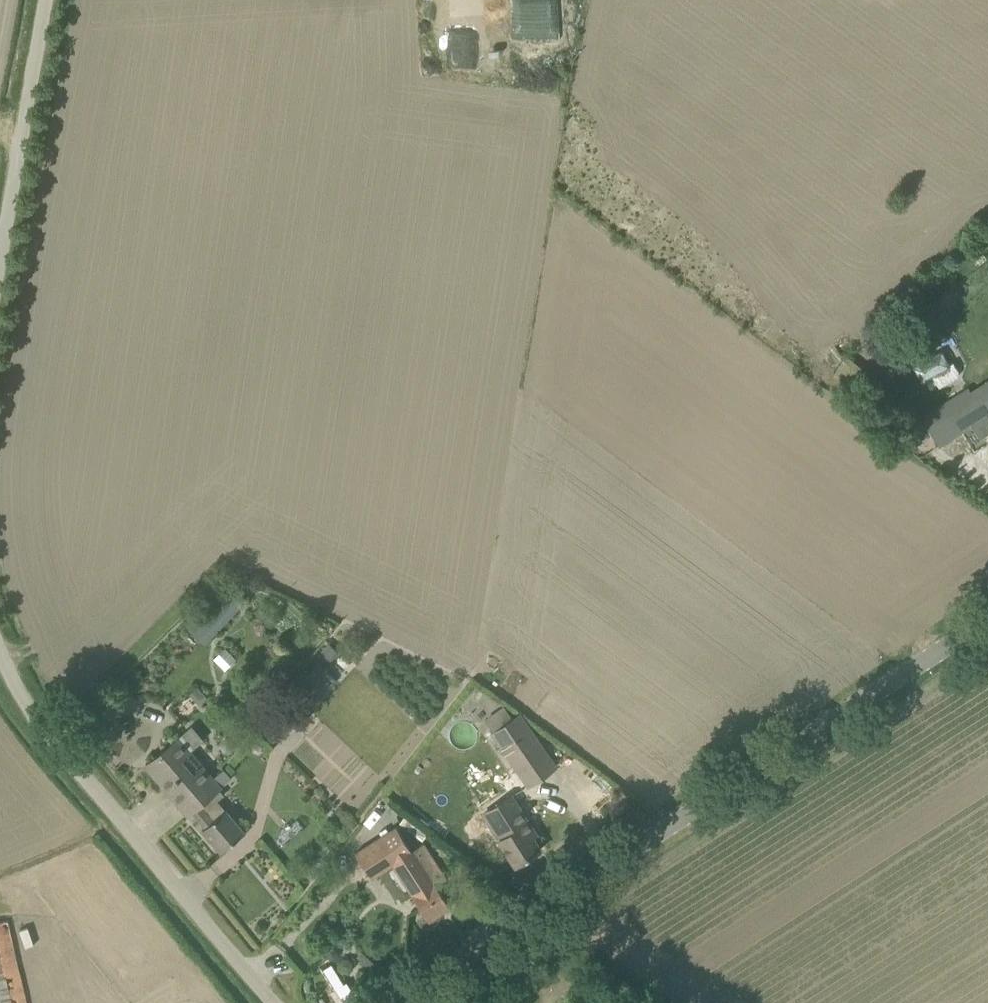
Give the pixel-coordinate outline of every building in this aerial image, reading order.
[(941,351),(913,367),(921,382),(933,376),(940,387),(958,377),(959,370),(954,362),(949,365),(941,351)] [(972,391),(970,387),(922,417),(940,446),(972,426),(979,439),(987,433),(987,417),(987,416),(987,381),(972,391)] [(224,583),(191,619),(192,619),(206,633),(212,638),(245,603),(224,583)] [(304,716),(337,682),(318,663),(285,697),(304,716)] [(556,767),(519,713),(492,731),(530,786),(556,767)] [(189,753),(207,738),(196,726),(178,740),(147,764),(181,804),(212,780),(189,753)] [(246,831),(218,799),(221,796),(218,792),(220,790),(212,780),(181,804),(189,814),(192,811),(205,827),(203,829),(222,851),(246,831)] [(516,866),(541,849),(533,837),(537,835),(512,795),(484,812),(516,866)] [(424,841),(411,850),(395,825),(354,852),(372,878),(392,864),(429,921),(451,907),(438,887),(449,879),(424,841)] [(0,922),(0,1002),(24,1002),(4,921),(0,922)]
